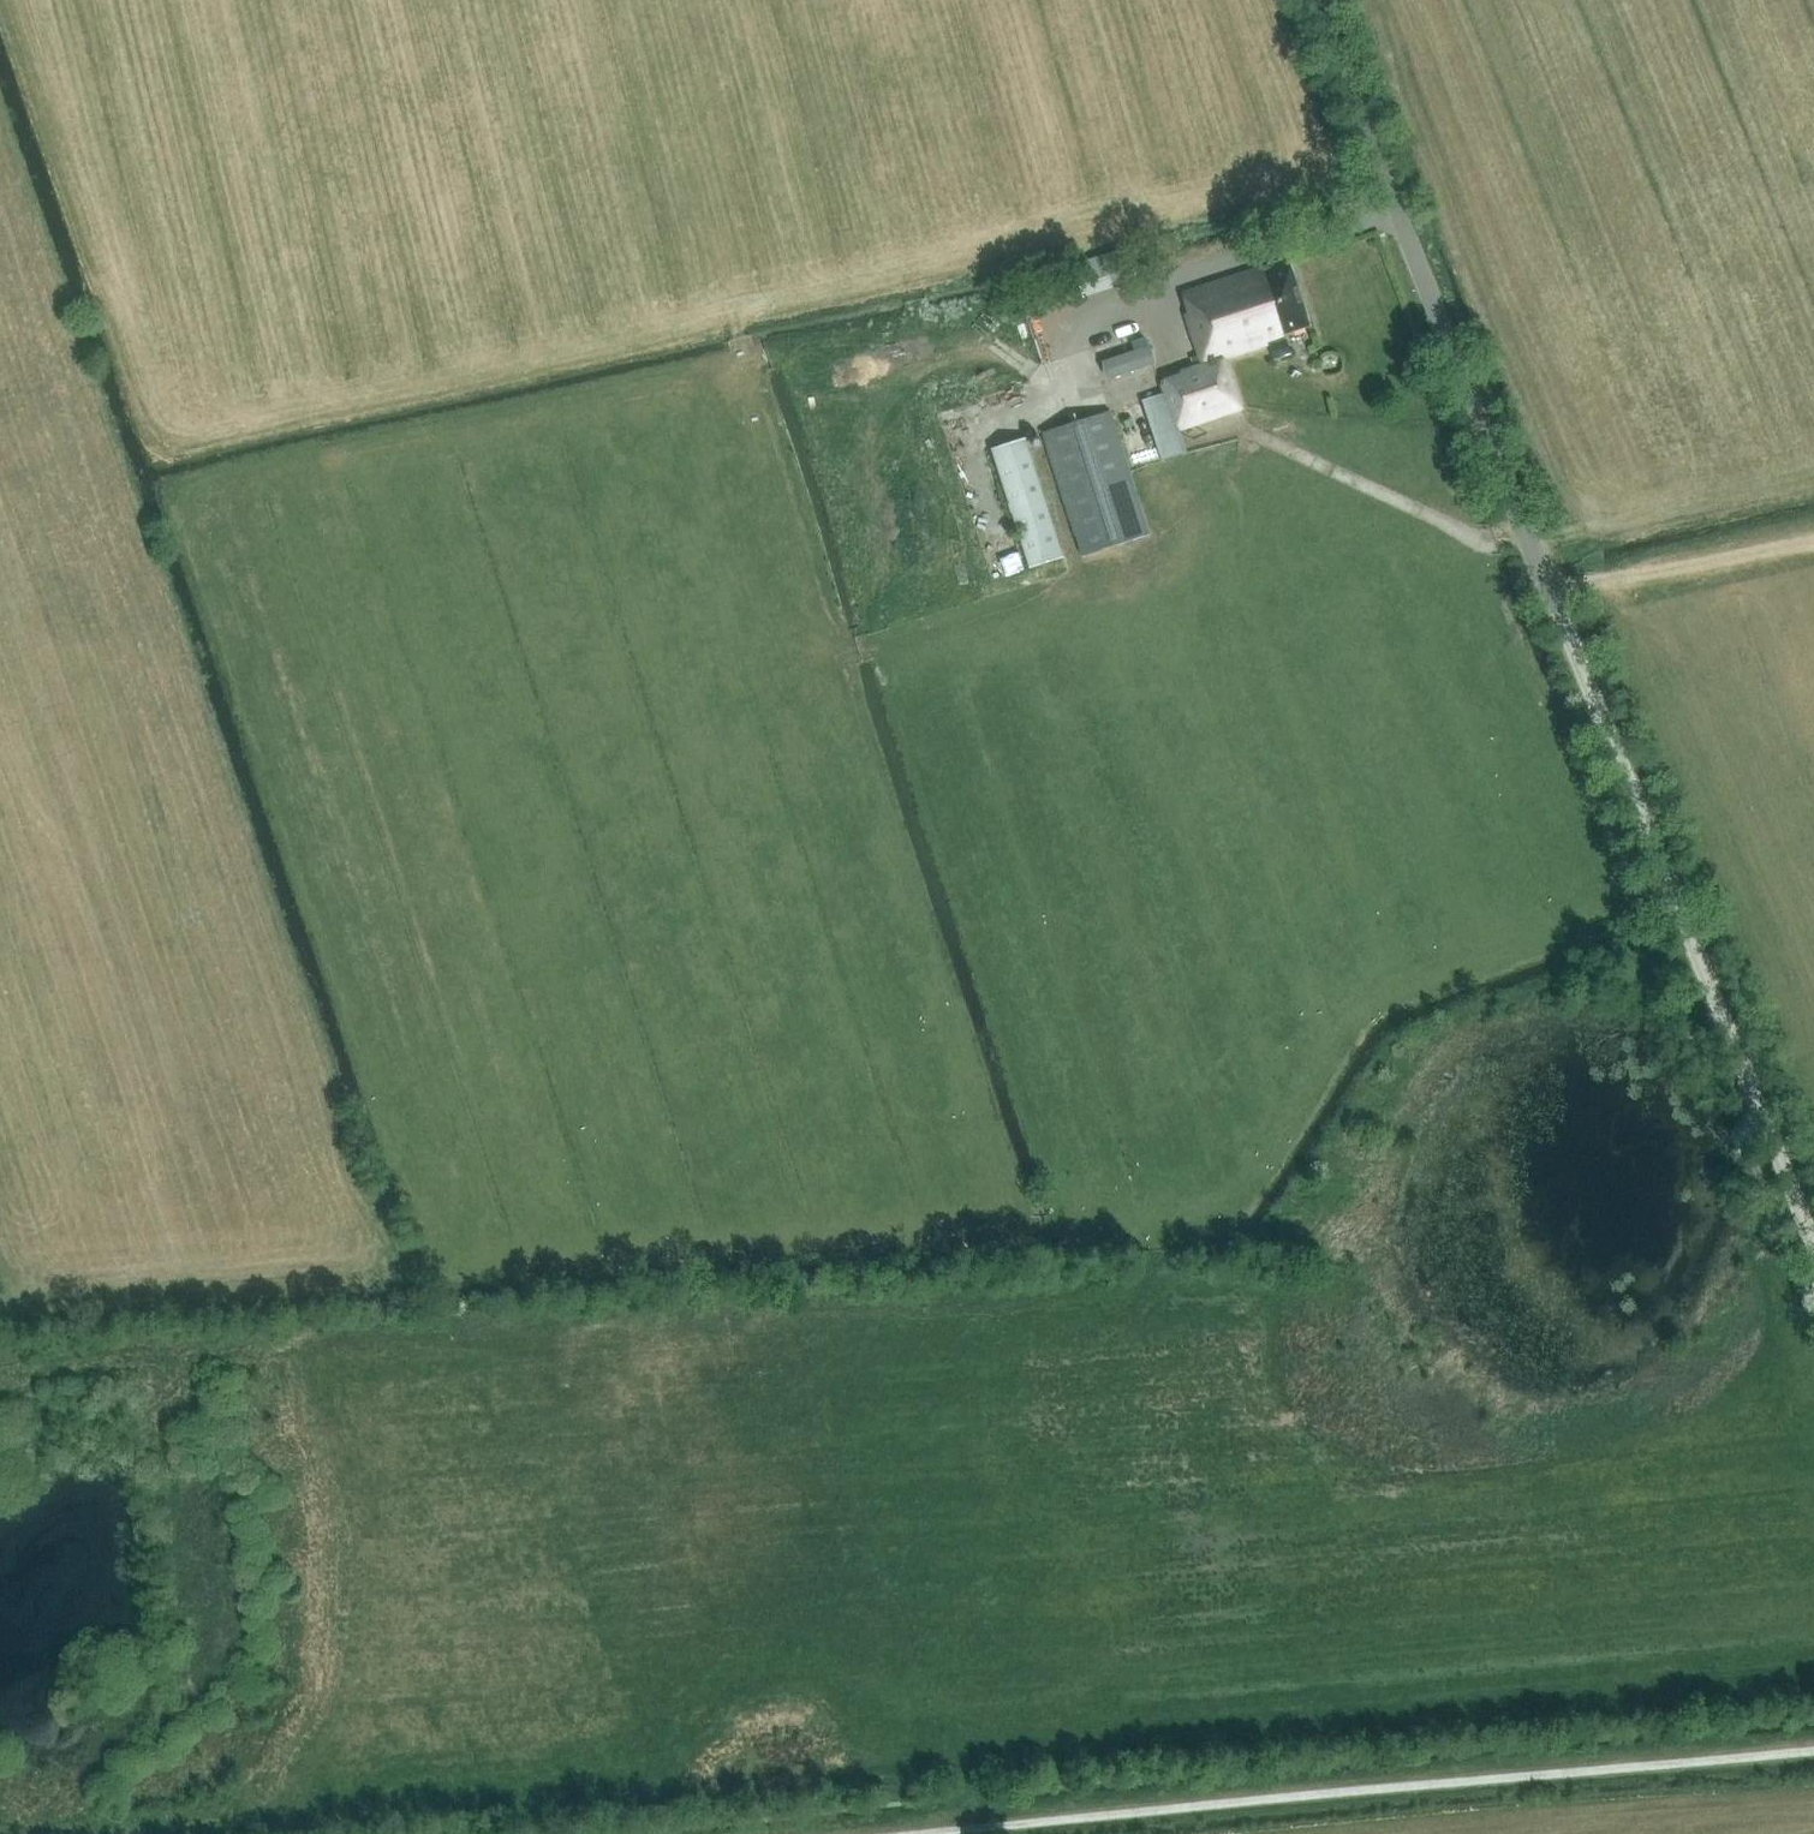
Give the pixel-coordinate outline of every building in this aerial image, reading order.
[(1140,278),(1129,246),(1074,265),(1085,297),(1140,278)] [(1310,327),(1302,304),(1288,261),(1283,263),(1282,259),(1185,291),(1186,295),(1179,297),(1199,357),(1191,360),(1194,368),(1158,380),(1163,395),(1142,402),(1162,461),(1184,453),(1176,431),(1243,408),(1227,360),(1268,346),(1273,359),(1291,355),(1284,336),(1310,327)] [(1109,414),(1044,434),(1081,555),(1146,535),(1109,414)] [(992,450),(1030,570),(1063,560),(1026,440),(992,450)]
